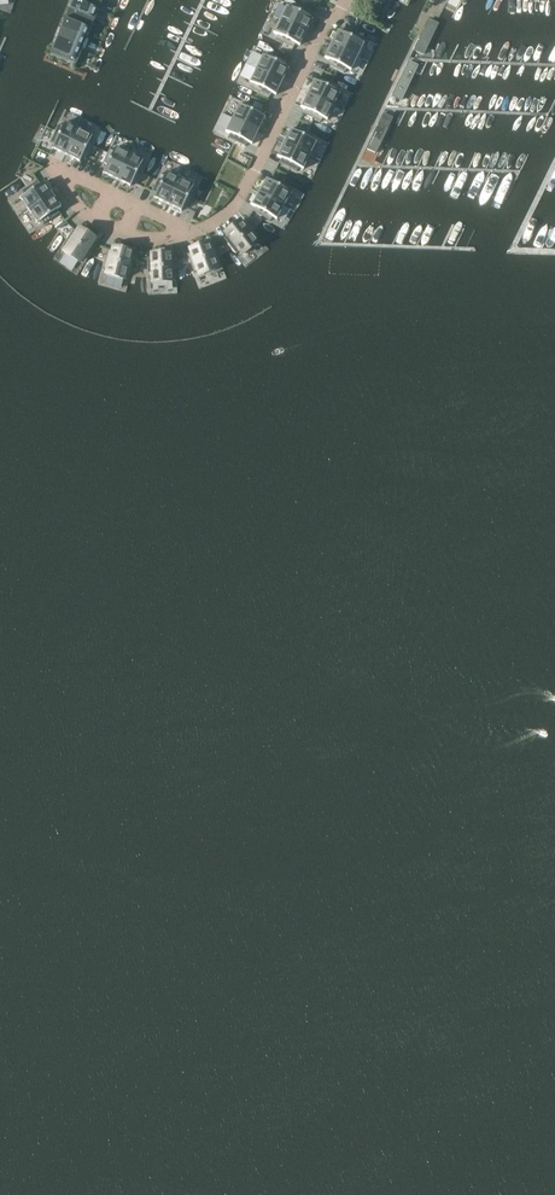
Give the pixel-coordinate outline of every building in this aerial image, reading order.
[(77,61),(102,0),(73,0),(52,51),(77,61)] [(288,7),(281,20),(306,31),(312,18),(308,17),(310,12),(293,4),(291,8),(288,7)] [(299,44),(306,31),(281,20),(275,32),(279,34),(277,39),(293,47),(296,42),(299,44)] [(439,25),(429,20),(414,52),(424,56),(439,25)] [(339,31),(333,44),(357,56),(363,43),(360,41),(362,37),(345,29),(343,33),(339,31)] [(351,69),(357,56),(333,44),(327,57),(330,59),(328,63),(345,72),(347,67),(351,69)] [(264,56),(258,69),(282,81),(288,68),(284,66),(287,62),(270,53),(267,58),(264,56)] [(419,67),(408,61),(391,98),(401,103),(419,67)] [(275,94),(282,81),(258,69),(251,82),(255,84),(253,88),(270,96),(272,92),(275,94)] [(315,81),(309,94),(333,105),(339,93),(336,91),(338,86),(321,78),(319,83),(315,81)] [(327,118),(333,105),(309,94),(303,107),(306,108),(304,113),(321,121),(323,117),(327,118)] [(240,105),(234,118),(258,130),(264,117),(260,115),(263,111),(246,103),(244,107),(240,105)] [(393,118),(383,113),(366,151),(376,156),(393,118)] [(252,143),(258,130),(234,118),(227,131),(231,133),(229,137),(246,146),(248,141),(252,143)] [(54,148),(67,154),(78,130),(65,123),(64,127),(59,125),(51,142),(56,144),(54,148)] [(291,130),(285,143),(309,155),(316,142),(312,140),(314,136),(297,128),(295,132),(291,130)] [(91,136),(78,130),(67,154),(80,160),(81,157),(86,159),(94,142),(90,140),(91,136)] [(303,168),(309,155),(285,143),(279,156),(282,158),(280,163),(297,171),(299,166),(303,168)] [(104,172),(117,179),(129,155),(116,148),(114,152),(110,150),(102,167),(106,169),(104,172)] [(142,161),(129,155),(117,179),(130,185),(132,181),(137,183),(145,167),(140,164),(142,161)] [(155,197),(168,203),(180,179),(167,173),(165,176),(161,174),(153,191),(157,193),(155,197)] [(268,180),(261,192),(284,206),(291,193),(287,191),(290,187),(273,178),(271,182),(268,180)] [(364,183),(353,178),(329,228),(340,233),(364,183)] [(193,185),(180,179),(168,203),(181,210),(183,206),(187,208),(196,191),(191,189),(193,185)] [(21,198),(29,210),(52,195),(44,183),(40,185),(38,181),(22,192),(25,196),(21,198)] [(277,218),(284,206),(261,192),(253,205),(257,207),(254,211),(271,221),(273,216),(277,218)] [(60,207),(52,195),(29,210),(37,222),(41,220),(44,224),(59,213),(56,209),(60,207)] [(252,228),(257,223),(250,217),(247,222),(252,228)] [(258,237),(254,231),(249,226),(245,229),(240,222),(226,233),(229,236),(225,239),(231,248),(237,255),(241,252),(242,254),(257,243),(255,240),(258,237)] [(90,245),(94,239),(80,230),(78,233),(74,230),(68,239),(63,246),(67,248),(65,251),(80,262),(82,258),(86,260),(90,254),(94,248),(90,245)] [(220,263),(217,255),(215,250),(210,251),(208,244),(191,251),(192,254),(188,255),(191,264),(195,273),(199,272),(200,275),(217,268),(216,265),(220,263)] [(132,268),(134,260),(129,259),(131,252),(114,248),(113,251),(109,250),(106,261),(104,268),(108,269),(107,273),(125,278),(126,274),(130,275),(132,268)] [(176,269),(175,261),(170,261),(170,254),(153,254),(153,258),(148,259),(149,269),(149,277),(154,277),(154,281),(172,280),(172,276),(176,276),(176,269)]
